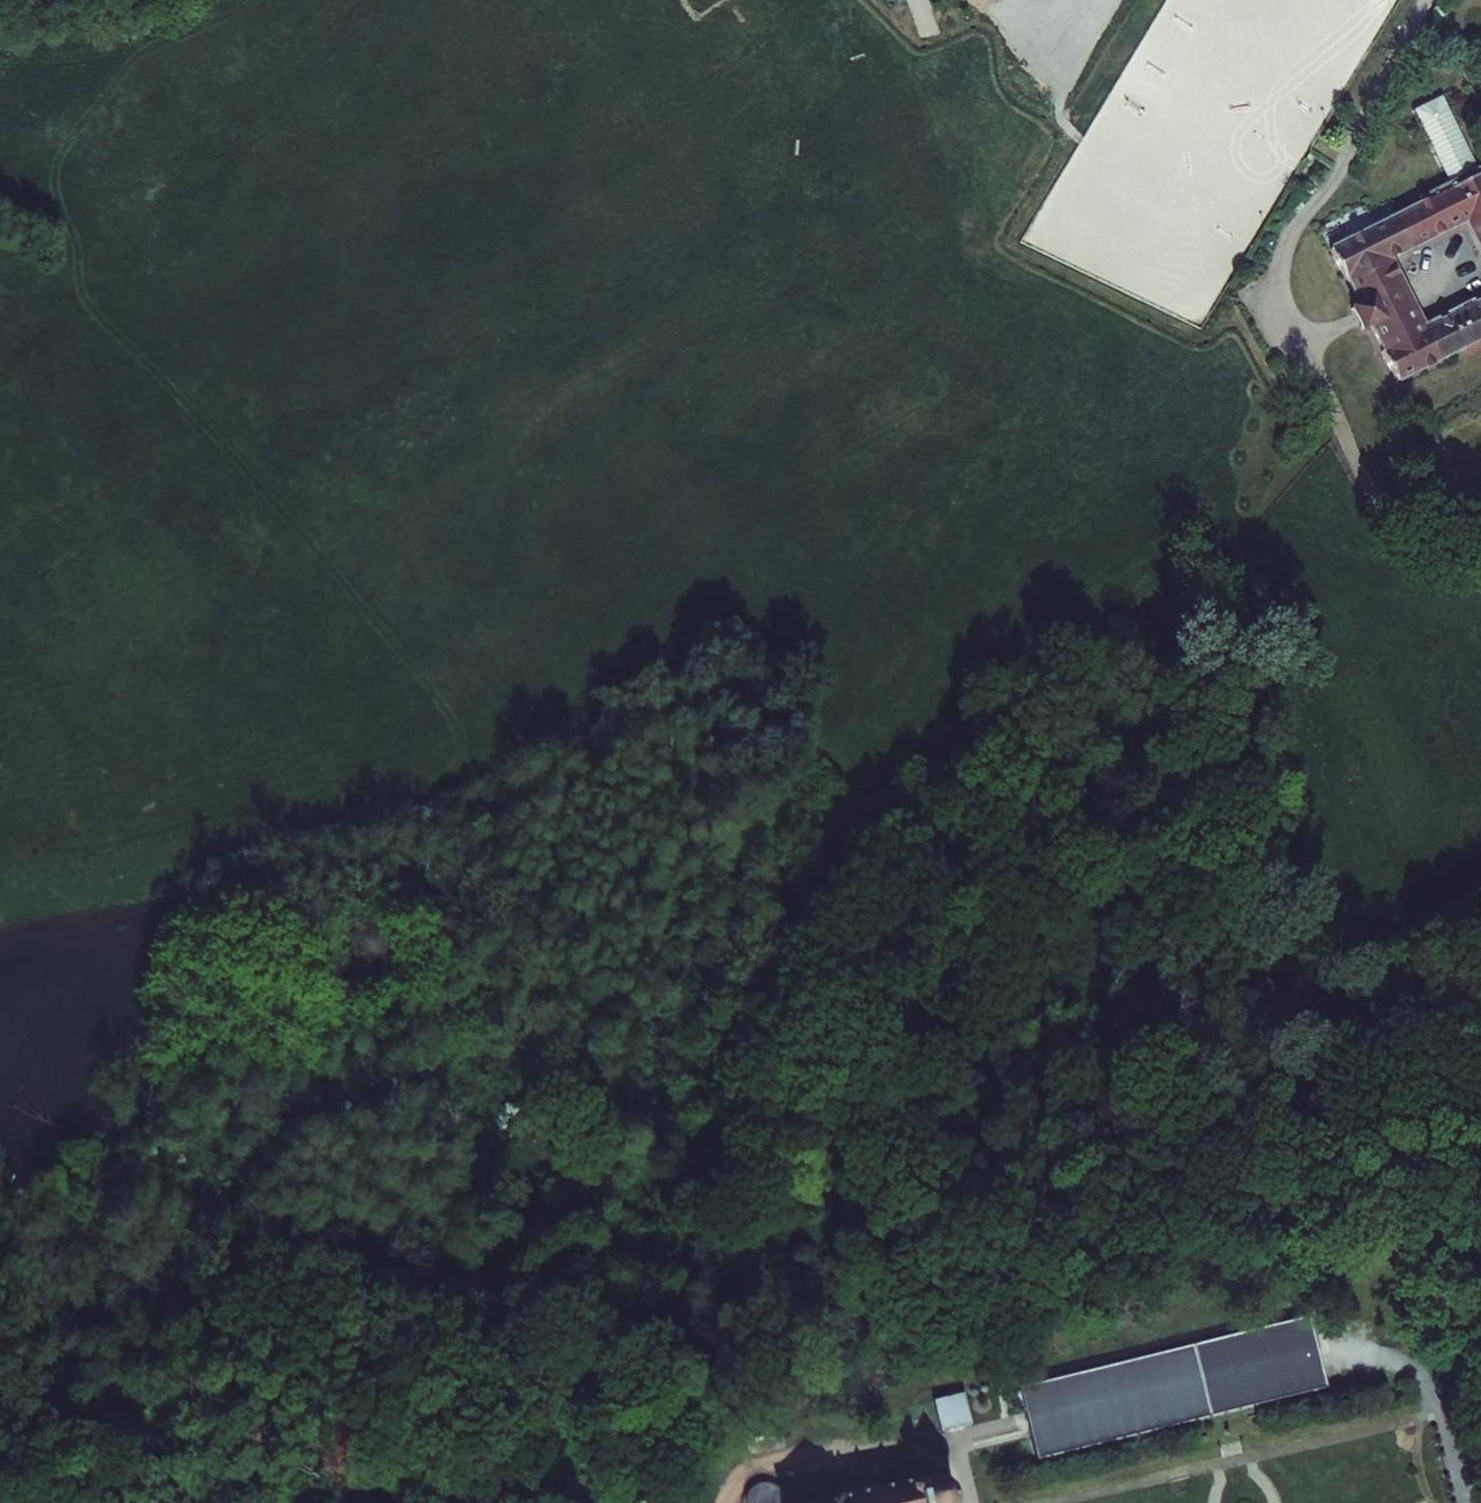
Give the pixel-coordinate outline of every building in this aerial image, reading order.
[(1455,184),(1480,171),(1480,165),(1445,92),(1416,106),(1455,184)] [(1455,184),(1332,245),(1346,273),(1352,271),(1366,299),(1400,281),(1387,253),(1463,214),(1480,248),(1480,171),(1455,184)] [(1357,301),(1369,326),(1378,321),(1413,304),(1400,281),(1366,299),(1357,301)] [(1396,381),(1480,337),(1480,300),(1425,328),(1413,304),(1378,321),(1391,349),(1381,354),(1396,381)] [(912,847),(916,861),(930,857),(926,843),(912,847)] [(1309,1315),(1020,1387),(1025,1407),(1031,1433),(1037,1457),(1327,1385),(1323,1369),(1316,1340),(1309,1315)] [(967,1423),(960,1389),(932,1395),(940,1430),(967,1423)] [(853,1467),(774,1484),(770,1482),(764,1480),(759,1480),(753,1482),(749,1485),(745,1489),(743,1494),(742,1499),(743,1502),(952,1502),(952,1499),(951,1494),(949,1490),(945,1486),(941,1483),(936,1482),(930,1481),(925,1483),(921,1485),(918,1484),(914,1483),(911,1483),(859,1494),(853,1467)]
